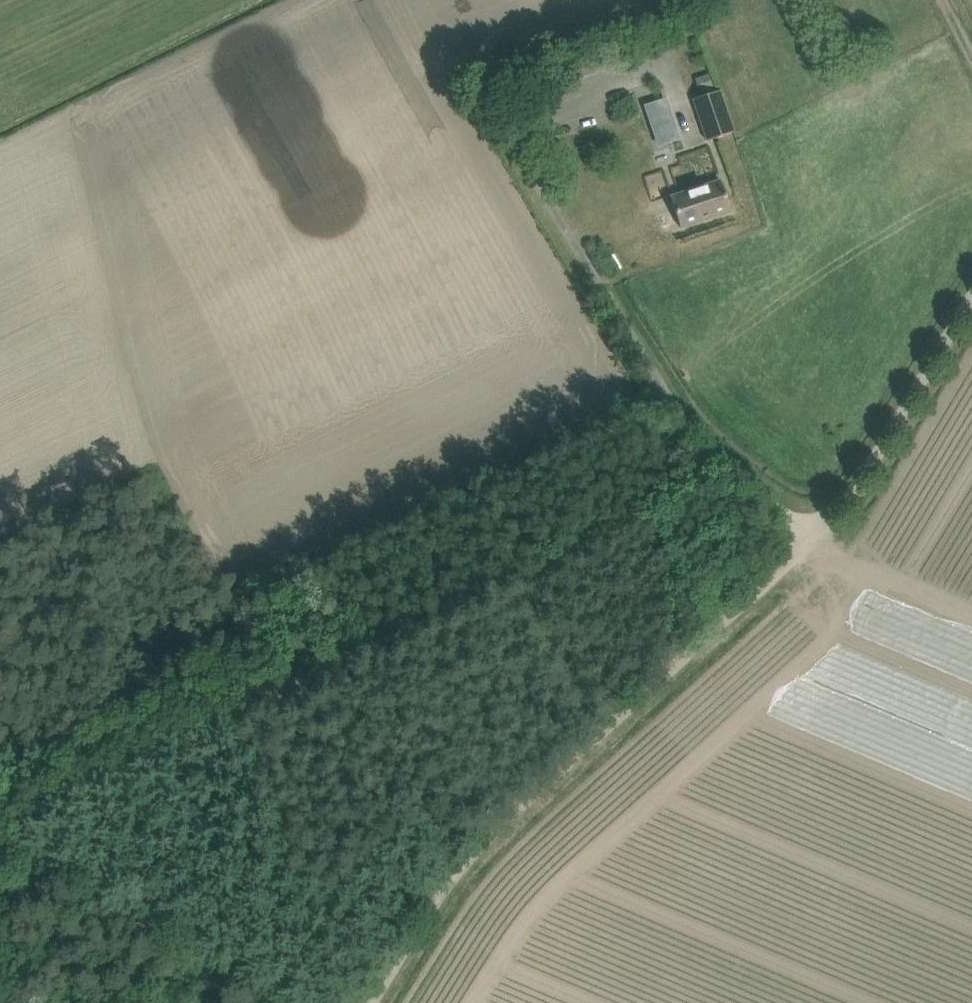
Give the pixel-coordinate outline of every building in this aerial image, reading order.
[(719,90),(693,99),(707,141),(734,132),(719,90)] [(720,180),(670,196),(680,227),(731,211),(720,180)]
